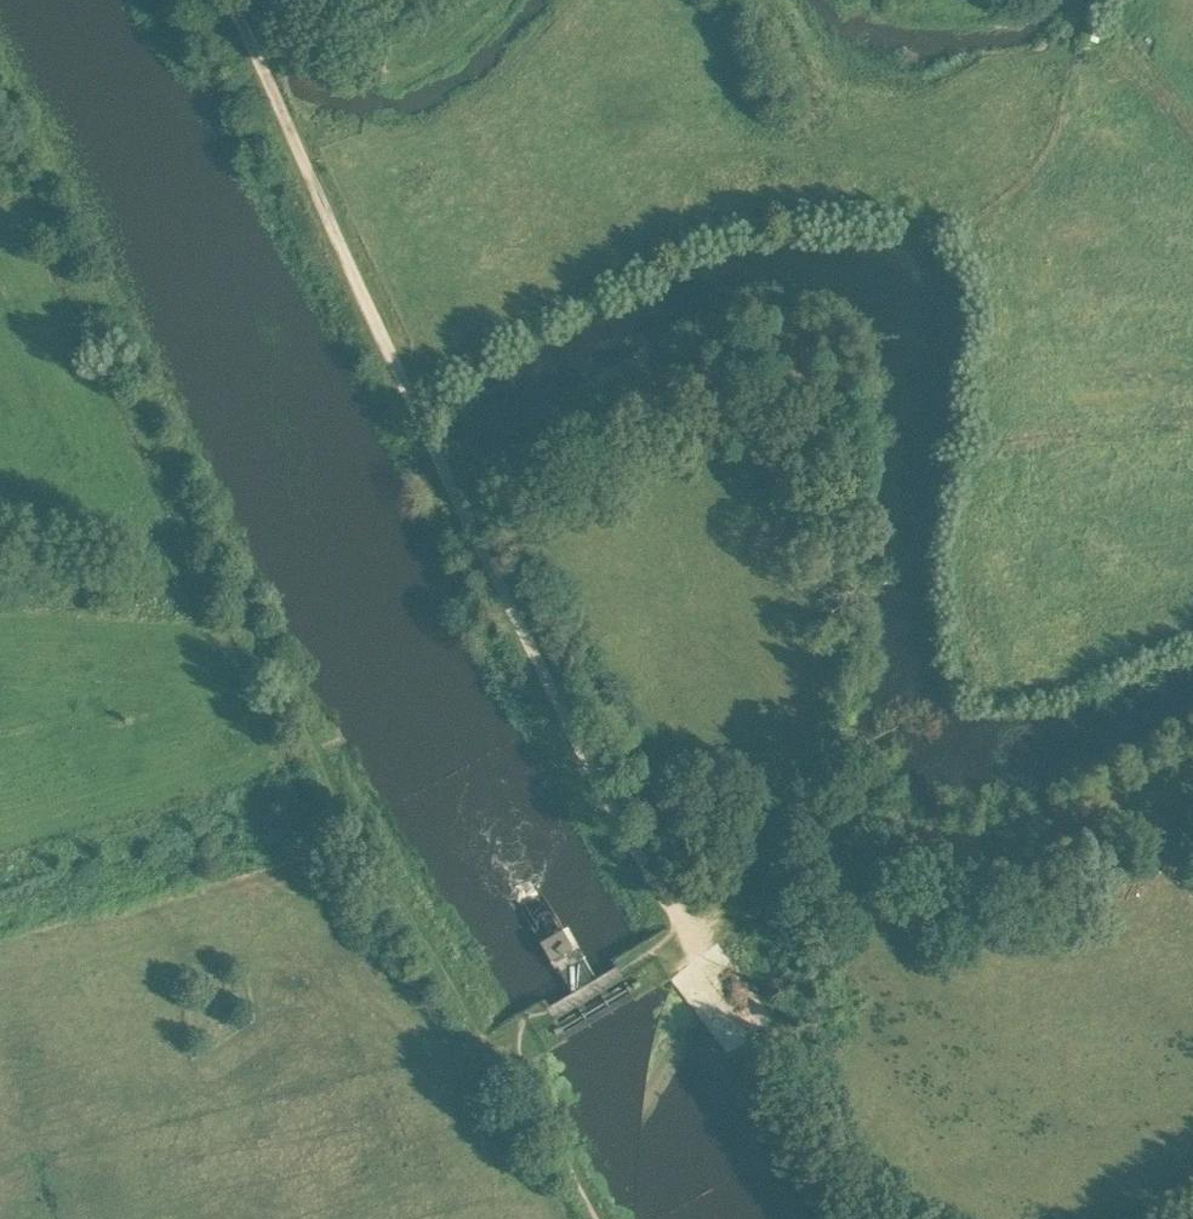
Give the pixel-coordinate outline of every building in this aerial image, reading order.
[(562,922),(531,940),(559,989),(591,971),(562,922)] [(559,989),(501,1022),(525,1063),(566,1040),(561,1030),(629,991),(635,1001),(671,981),(647,939),(591,971),(559,989)]
